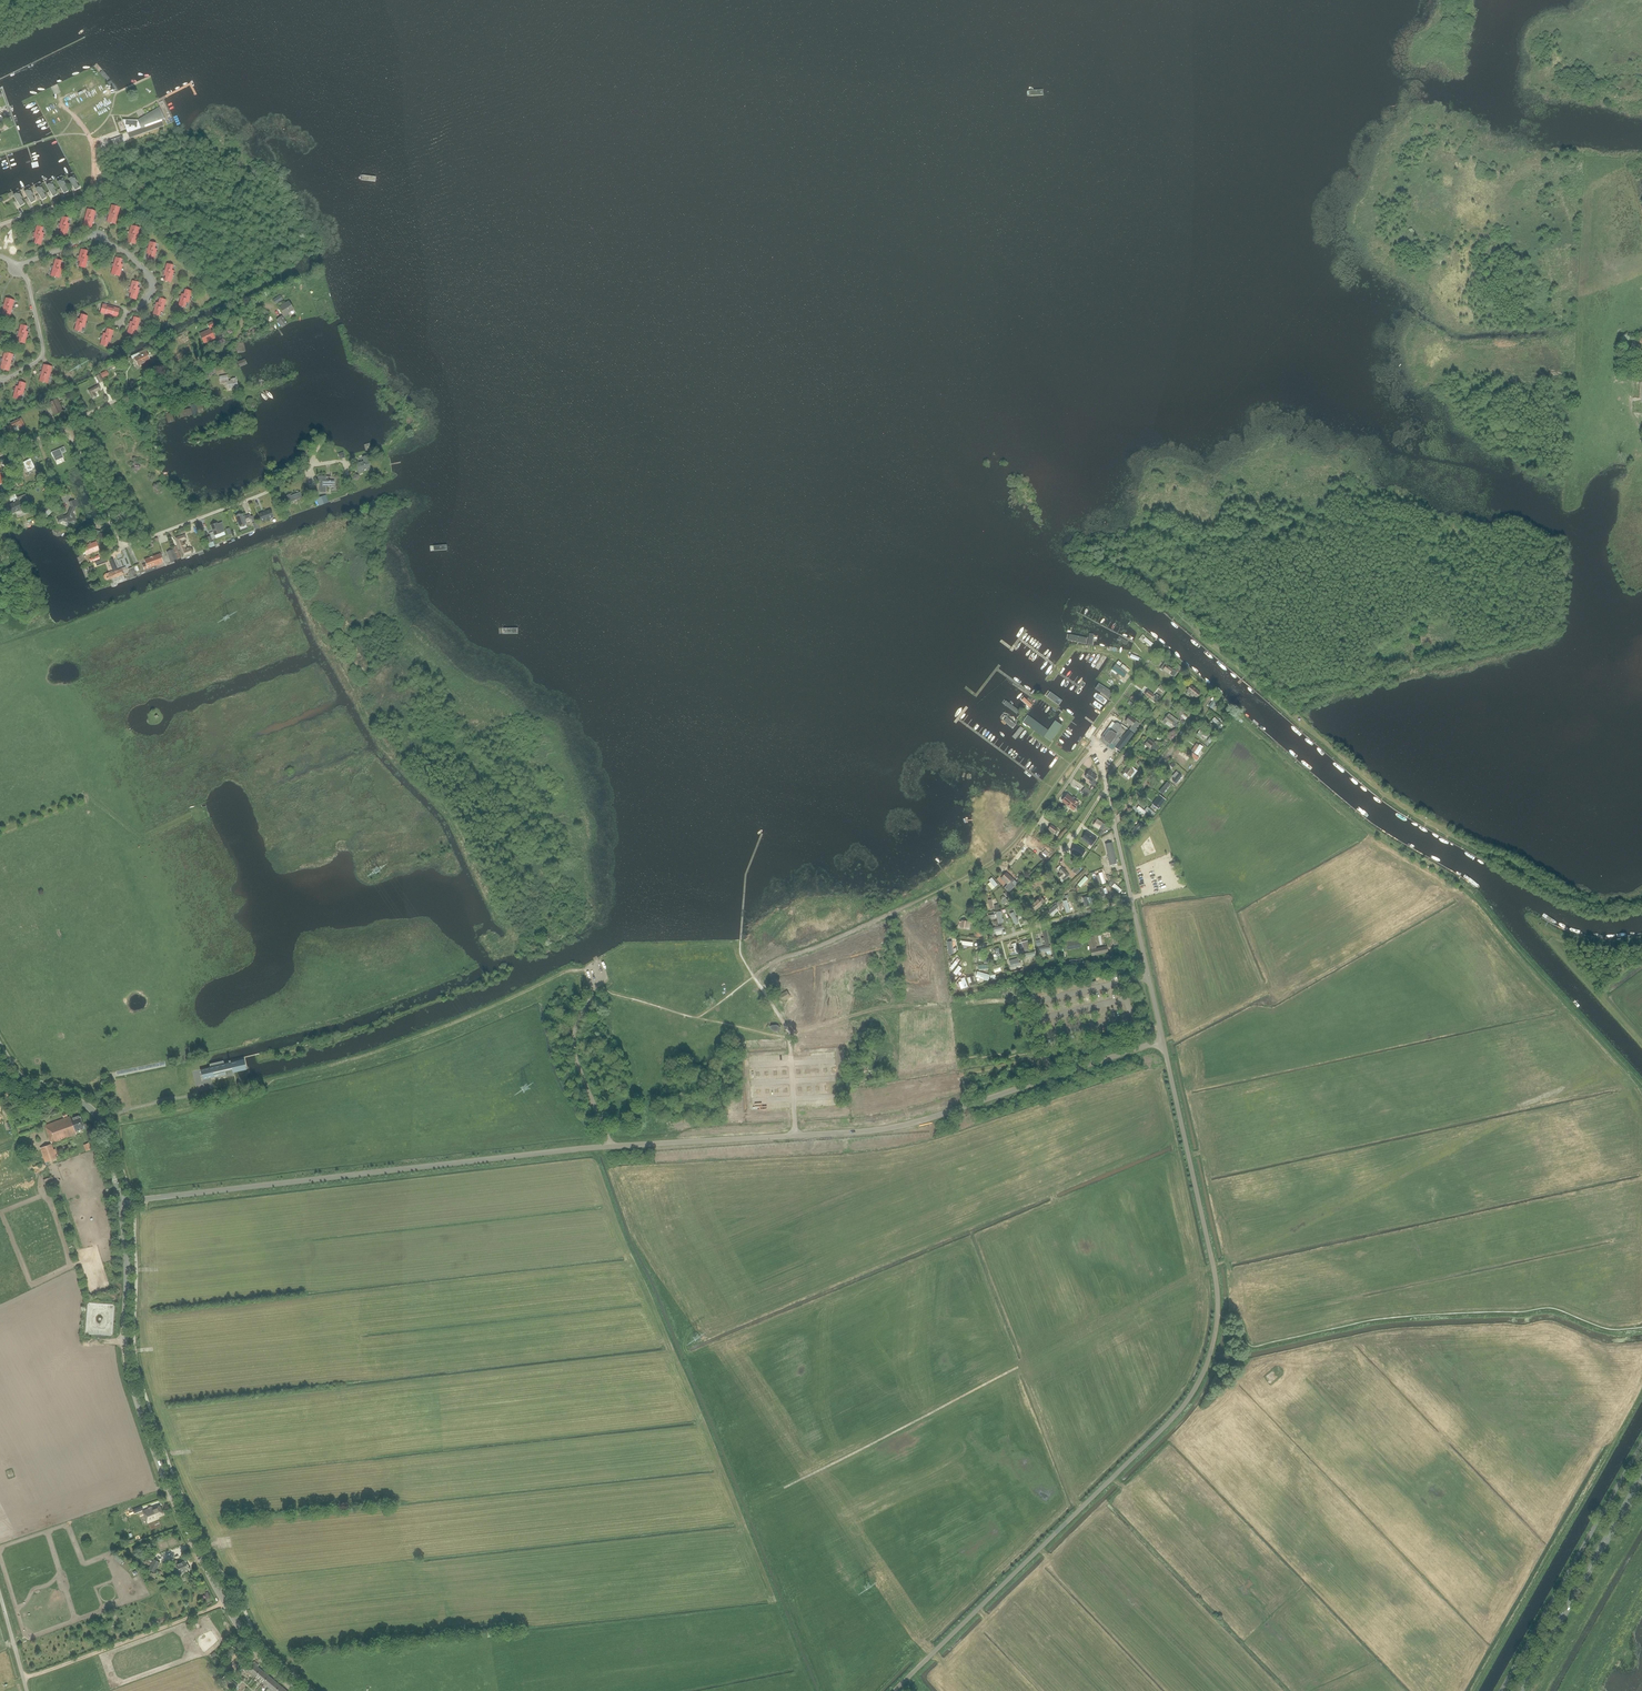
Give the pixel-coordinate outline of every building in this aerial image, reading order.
[(162,120),(165,119),(160,108),(139,120),(123,120),(130,139),(164,126),(162,120)] [(114,140),(117,146),(123,144),(121,137),(114,140)] [(117,146),(114,140),(108,141),(111,148),(117,146)] [(75,191),(80,188),(77,183),(78,182),(74,176),(71,177),(71,178),(69,179),(72,185),(75,191)] [(64,194),(69,191),(66,186),(67,186),(63,179),(60,181),(58,182),(61,188),(64,194)] [(53,197),(58,194),(55,189),(56,189),(52,182),(49,184),(47,185),(50,191),(53,197)] [(42,200),(47,198),(44,193),(45,192),(41,185),(38,187),(36,188),(39,194),(39,195),(42,200)] [(31,203),(36,201),(33,196),(34,195),(30,189),(27,190),(27,191),(25,192),(29,198),(28,198),(31,203)] [(20,207),(25,204),(22,199),(23,199),(19,192),(16,194),(14,195),(18,201),(17,201),(20,207)] [(116,212),(118,206),(111,205),(109,213),(117,215),(118,212),(116,212)] [(93,216),(94,210),(88,208),(85,217),(94,219),(94,216),(93,216)] [(111,216),(109,222),(115,224),(117,215),(109,213),(108,216),(111,216)] [(68,223),(69,218),(62,216),(60,224),(68,227),(69,223),(68,223)] [(87,220),(85,226),(91,227),(94,219),(85,217),(84,219),(87,220)] [(62,227),(60,233),(66,235),(68,227),(60,224),(59,227),(62,227)] [(136,232),(138,227),(131,225),(129,233),(137,236),(138,233),(136,232)] [(42,233),(44,228),(36,226),(34,234),(43,236),(44,233),(42,233)] [(130,237),(129,242),(135,244),(137,236),(129,233),(128,236),(130,237)] [(36,237),(35,243),(41,245),(43,236),(34,234),(33,237),(36,237)] [(155,248),(156,243),(149,241),(147,249),(156,252),(156,249),(155,248)] [(86,256),(87,250),(81,249),(79,257),(87,259),(88,257),(86,256)] [(149,253),(147,259),(153,260),(156,252),(147,249),(146,252),(149,253)] [(80,261),(79,266),(85,268),(87,259),(79,257),(78,260),(80,261)] [(121,264),(122,258),(115,257),(113,265),(122,267),(122,265),(121,264)] [(60,266),(61,260),(55,258),(53,267),(61,269),(62,267),(60,266)] [(172,271),(173,265),(167,263),(164,272),(173,274),(174,271),(172,271)] [(122,267),(113,265),(111,273),(119,276),(122,267)] [(55,270),(53,276),(59,277),(61,269),(53,267),(52,270),(55,270)] [(166,275),(165,280),(170,282),(173,274),(164,272),(163,274),(166,275)] [(137,288),(139,282),(132,280),(130,288),(138,291),(139,288),(137,288)] [(131,292),(130,297),(136,299),(138,291),(130,288),(129,292),(131,292)] [(184,295),(181,294),(181,297),(189,299),(191,291),(186,289),(184,295)] [(276,304),(283,299),(280,294),(272,299),(276,304)] [(11,305),(12,299),(6,297),(3,306),(12,308),(12,306),(11,305)] [(186,301),(188,302),(189,299),(181,297),(178,305),(185,307),(186,301)] [(158,304),(156,303),(155,306),(164,308),(166,300),(160,298),(158,304)] [(280,307),(284,313),(286,316),(289,314),(288,313),(294,309),(289,301),(280,307)] [(103,304),(102,306),(100,312),(109,314),(111,306),(109,306),(103,304)] [(5,309),(3,315),(9,316),(12,308),(3,306),(2,309),(5,309)] [(117,316),(118,315),(120,308),(111,306),(109,314),(112,315),(117,316)] [(161,310),(163,311),(164,308),(155,306),(153,314),(160,316),(161,310)] [(80,319),(77,319),(76,322),(85,324),(87,316),(81,314),(80,319)] [(288,324),(282,316),(277,320),(282,328),(288,324)] [(133,322),(130,322),(129,324),(138,326),(140,318),(134,317),(133,322)] [(200,334),(204,344),(216,338),(211,328),(215,326),(213,321),(208,324),(210,329),(200,334)] [(82,326),(84,327),(85,324),(76,322),(74,330),(81,332),(82,326)] [(26,332),(27,326),(21,324),(18,332),(27,335),(28,332),(26,332)] [(135,329),(137,329),(138,326),(129,324),(127,332),(134,334),(135,329)] [(106,334),(103,333),(103,336),(111,338),(113,330),(107,328),(106,334)] [(20,336),(18,341),(25,343),(27,335),(18,332),(17,336),(20,336)] [(190,339),(191,338),(189,334),(183,337),(182,335),(178,337),(182,345),(190,340),(190,339)] [(108,341),(110,341),(111,338),(103,336),(100,344),(106,346),(108,341)] [(244,342),(236,344),(238,353),(246,351),(244,342)] [(139,352),(144,362),(150,359),(145,349),(139,352)] [(9,359),(10,353),(4,352),(2,360),(11,362),(11,360),(9,359)] [(138,365),(144,362),(139,352),(131,356),(132,358),(134,357),(138,365)] [(238,362),(240,367),(248,364),(245,359),(238,362)] [(4,364),(2,369),(8,371),(11,362),(2,360),(1,363),(4,364)] [(44,370),(42,370),(41,372),(50,375),(52,366),(46,364),(44,370)] [(47,377),(49,377),(50,375),(41,372),(39,381),(46,382),(47,377)] [(228,388),(237,386),(236,379),(235,380),(235,378),(231,379),(231,380),(228,381),(227,375),(219,376),(220,381),(227,380),(227,381),(228,388)] [(18,387),(16,387),(15,389),(24,391),(26,383),(20,381),(18,387)] [(94,392),(101,389),(99,385),(88,390),(93,398),(97,396),(94,392)] [(20,394),(23,394),(24,391),(15,389),(13,398),(19,399),(20,394)] [(54,415),(63,410),(57,398),(48,403),(54,415)] [(179,410),(181,418),(204,412),(203,405),(179,410)] [(173,413),(166,414),(168,423),(175,421),(173,413)] [(20,428),(25,425),(21,418),(6,424),(10,433),(14,431),(12,426),(18,424),(20,428)] [(66,451),(64,447),(60,449),(52,452),(51,453),(53,457),(53,456),(55,461),(63,457),(62,453),(66,451)] [(361,468),(370,466),(367,455),(362,456),(364,461),(359,462),(358,460),(355,460),(359,473),(362,472),(361,468)] [(27,471),(35,467),(31,459),(23,462),(27,471)] [(326,486),(328,486),(334,486),(334,480),(326,480),(326,476),(318,476),(318,481),(321,481),(321,492),(326,492),(326,486)] [(289,502),(302,497),(300,492),(290,495),(290,494),(287,495),(289,502)] [(18,497),(19,500),(8,505),(12,513),(16,511),(17,512),(17,513),(18,513),(19,513),(20,513),(21,513),(22,512),(22,511),(22,510),(22,509),(23,508),(21,503),(28,500),(25,494),(18,497)] [(317,498),(320,506),(329,502),(326,495),(317,498)] [(77,499),(74,500),(70,502),(72,507),(68,515),(64,517),(63,515),(58,517),(60,522),(64,521),(70,524),(77,521),(73,513),(76,507),(79,505),(77,499)] [(291,515),(287,506),(281,508),(285,518),(291,515)] [(48,507),(42,514),(47,518),(53,512),(48,507)] [(270,509),(258,514),(261,522),(273,517),(270,509)] [(242,514),(236,516),(241,530),(247,528),(245,522),(251,520),(250,517),(249,515),(243,517),(242,514)] [(217,523),(211,525),(214,535),(221,533),(221,532),(224,531),(221,522),(217,523)] [(176,538),(181,551),(183,558),(192,554),(193,554),(193,553),(194,552),(194,551),(194,550),(193,549),(193,548),(192,548),(190,547),(185,549),(184,547),(186,547),(185,542),(183,543),(182,540),(186,538),(185,534),(176,538)] [(210,536),(204,538),(207,547),(214,545),(213,541),(212,541),(210,536)] [(97,542),(88,546),(84,547),(86,551),(87,554),(99,549),(97,542)] [(177,546),(173,547),(178,559),(182,557),(180,551),(179,551),(177,546)] [(173,549),(167,552),(170,562),(177,559),(173,549)] [(152,557),(156,565),(163,562),(160,554),(152,557)] [(148,568),(156,565),(152,557),(145,560),(148,568)] [(118,570),(113,559),(109,560),(114,571),(118,570)] [(114,572),(110,573),(109,572),(105,574),(104,575),(104,576),(104,577),(104,578),(105,579),(106,580),(107,580),(108,580),(111,578),(124,573),(122,569),(118,571),(118,570),(114,571),(113,572),(114,572)] [(1153,646),(1156,643),(1145,634),(1141,639),(1144,642),(1146,640),(1153,646)] [(1163,670),(1163,669),(1171,674),(1175,678),(1178,673),(1174,669),(1173,670),(1166,665),(1167,664),(1165,662),(1160,669),(1163,670)] [(1128,672),(1116,664),(1112,669),(1124,678),(1128,672)] [(1178,665),(1175,670),(1180,674),(1183,669),(1178,665)] [(1095,689),(1110,698),(1114,692),(1099,683),(1095,689)] [(1200,693),(1197,691),(1197,690),(1191,685),(1187,690),(1191,693),(1190,694),(1193,696),(1193,695),(1196,698),(1200,693)] [(1148,691),(1145,695),(1151,700),(1151,699),(1156,702),(1160,696),(1157,694),(1149,688),(1148,691)] [(1215,698),(1209,706),(1211,708),(1215,703),(1216,704),(1218,701),(1215,698)] [(1177,713),(1184,718),(1185,719),(1187,716),(1183,713),(1184,712),(1180,709),(1177,713)] [(1163,721),(1166,724),(1168,721),(1176,727),(1179,724),(1177,722),(1179,721),(1169,713),(1163,721)] [(1140,724),(1136,721),(1129,716),(1126,721),(1132,726),(1129,729),(1136,734),(1139,730),(1136,728),(1140,724)] [(1224,725),(1215,717),(1212,720),(1221,728),(1224,725)] [(1113,744),(1117,739),(1120,734),(1118,731),(1120,731),(1121,730),(1120,729),(1121,728),(1121,726),(1118,723),(1115,723),(1112,727),(1111,727),(1105,736),(1103,734),(1101,737),(1101,741),(1108,746),(1111,742),(1113,744)] [(1129,730),(1115,747),(1120,752),(1134,734),(1129,730)] [(1159,748),(1156,745),(1149,739),(1145,744),(1154,751),(1156,749),(1157,750),(1159,748)] [(1197,744),(1195,748),(1198,750),(1196,752),(1200,755),(1206,746),(1202,743),(1200,746),(1197,744)] [(1187,765),(1189,762),(1180,756),(1178,759),(1187,765)] [(1123,772),(1130,778),(1132,776),(1133,777),(1138,771),(1129,764),(1123,772)] [(1093,771),(1090,769),(1085,777),(1091,781),(1090,783),(1094,786),(1096,783),(1094,782),(1097,777),(1092,773),(1093,771)] [(1179,773),(1173,781),(1176,784),(1182,776),(1179,773)] [(1165,785),(1172,792),(1177,786),(1169,780),(1165,785)] [(1063,802),(1073,810),(1078,804),(1075,802),(1076,800),(1073,798),(1072,799),(1068,796),(1063,802)] [(1166,800),(1161,797),(1159,799),(1154,806),(1157,808),(1159,809),(1166,800)] [(1141,805),(1139,808),(1145,813),(1150,807),(1147,805),(1144,808),(1141,805)] [(1097,819),(1094,825),(1102,830),(1104,826),(1105,827),(1106,825),(1105,824),(1097,819)] [(1140,822),(1134,828),(1138,832),(1143,825),(1140,822)] [(1058,830),(1057,829),(1051,825),(1048,829),(1054,834),(1055,833),(1056,834),(1059,831),(1057,830),(1058,830)] [(1088,833),(1083,839),(1091,845),(1096,838),(1088,833)] [(1106,844),(1110,866),(1117,865),(1112,843),(1106,844)] [(1076,846),(1072,852),(1080,857),(1084,851),(1076,846)] [(1069,876),(1068,874),(1062,868),(1059,872),(1060,873),(1058,876),(1062,880),(1062,879),(1064,881),(1069,876)] [(1008,884),(1005,887),(1009,891),(1017,883),(1006,872),(1001,878),(1008,884)] [(1098,873),(1101,884),(1108,882),(1106,872),(1098,873)] [(995,887),(998,885),(992,877),(989,880),(995,887)] [(1122,893),(1125,889),(1116,882),(1113,886),(1122,893)] [(1041,897),(1030,907),(1035,912),(1045,902),(1041,897)] [(1065,903),(1068,913),(1076,910),(1072,900),(1065,903)] [(1016,911),(1011,913),(1016,924),(1021,923),(1016,911)] [(969,929),(969,927),(970,925),(968,924),(968,921),(962,920),(962,921),(959,921),(959,926),(961,926),(961,928),(969,929)] [(1092,956),(1108,952),(1107,946),(1096,948),(1094,936),(1088,938),(1092,956)] [(1119,937),(1110,939),(1112,945),(1121,943),(1119,937)] [(1068,950),(1081,947),(1079,939),(1066,942),(1068,950)] [(1028,941),(1019,943),(1021,948),(1024,947),(1025,950),(1030,949),(1028,941)] [(1013,967),(1022,964),(1021,959),(1016,961),(1015,959),(1011,960),(1013,967)] [(990,980),(992,974),(980,970),(978,976),(990,980)] [(975,975),(969,977),(972,985),(978,983),(975,975)] [(211,1068),(201,1071),(204,1082),(216,1079),(215,1076),(219,1075),(220,1078),(248,1072),(245,1061),(225,1065),(225,1062),(210,1066),(211,1068)] [(78,1131),(85,1128),(80,1116),(76,1117),(75,1116),(73,1117),(72,1116),(45,1125),(51,1143),(78,1133),(78,1131)] [(84,1145),(86,1151),(92,1149),(91,1147),(92,1146),(91,1144),(90,1144),(89,1143),(84,1145)] [(52,1144),(40,1148),(45,1162),(57,1158),(55,1154),(57,1153),(56,1149),(54,1149),(52,1144)] [(30,1158),(23,1161),(27,1169),(30,1168),(31,1171),(35,1168),(30,1158)] [(45,1180),(49,1188),(53,1187),(52,1185),(56,1183),(53,1176),(45,1180)] [(1267,1376),(1272,1382),(1279,1376),(1274,1370),(1267,1376)] [(157,1516),(163,1514),(159,1505),(153,1508),(152,1507),(143,1511),(147,1522),(158,1518),(157,1516)] [(154,1559),(148,1569),(154,1572),(160,1562),(154,1559)] [(174,1565),(175,1566),(173,1568),(177,1575),(182,1573),(182,1572),(181,1571),(189,1567),(186,1559),(174,1565)] [(253,1675),(259,1668),(257,1666),(259,1665),(255,1662),(247,1670),(253,1675)] [(259,1668),(253,1675),(256,1677),(259,1679),(265,1672),(259,1668)] [(265,1672),(259,1679),(265,1684),(271,1677),(265,1672)] [(235,1689),(238,1686),(225,1675),(222,1678),(235,1689)] [(271,1677),(265,1684),(270,1689),(276,1682),(271,1677)] [(270,1689),(273,1690),(278,1690),(282,1687),(276,1682),(270,1689)]
